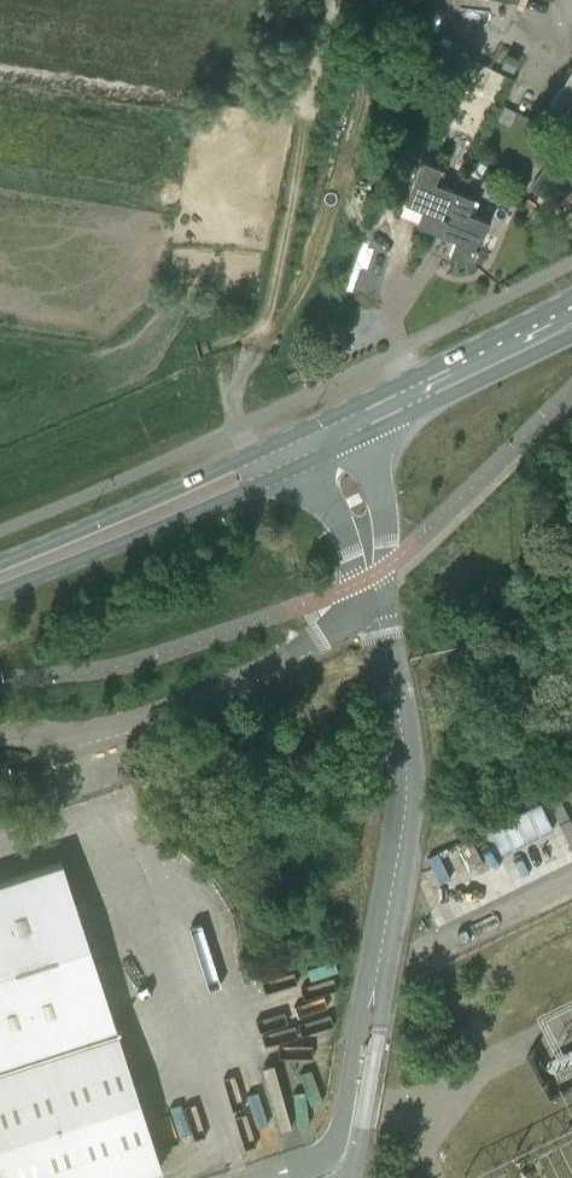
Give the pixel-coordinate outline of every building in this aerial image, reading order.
[(357,17),(359,0),(341,0),(338,15),(357,17)] [(417,63),(479,93),(500,103),(512,78),(491,68),(429,37),(417,63)] [(501,66),(513,71),(519,58),(507,53),(501,66)] [(571,116),(571,64),(549,103),(571,116)] [(536,123),(547,130),(557,113),(546,107),(536,123)] [(489,160),(478,154),(470,167),(482,174),(489,160)] [(415,222),(440,232),(454,190),(434,182),(440,167),(421,159),(404,200),(421,207),(415,222)] [(559,198),(571,207),(571,167),(567,164),(561,172),(546,161),(528,188),(549,202),(555,194),(560,197),(559,198)] [(454,190),(440,232),(454,238),(448,253),(471,262),(488,221),(468,212),(474,198),(454,190)] [(115,1026),(61,861),(0,881),(0,1064),(115,1026)]
